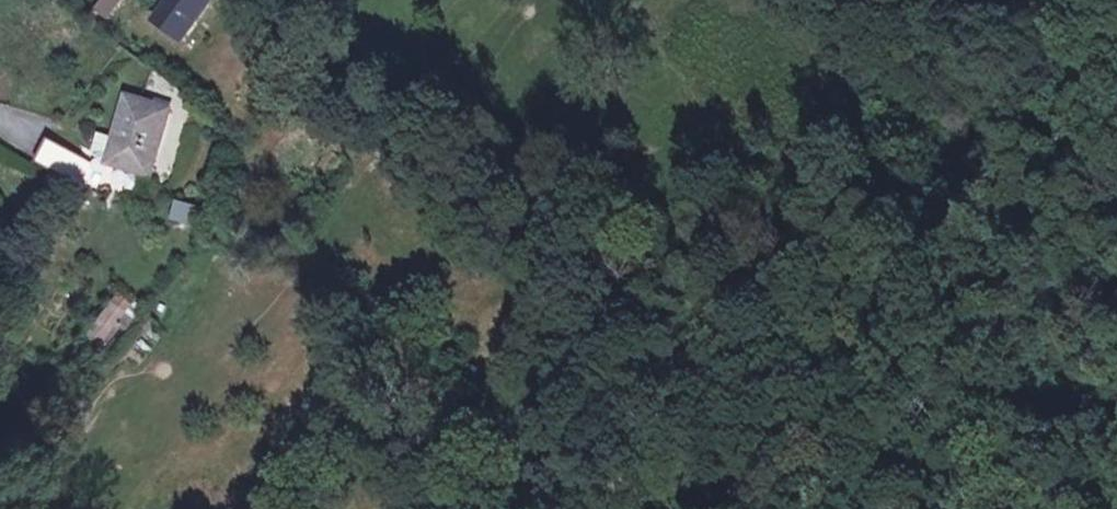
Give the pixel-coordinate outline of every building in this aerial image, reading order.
[(95,12),(107,21),(123,0),(105,0),(95,12)] [(200,0),(175,0),(159,23),(181,39),(206,5),(200,0)] [(173,111),(131,98),(117,139),(110,160),(109,162),(152,174),(173,111)] [(98,156),(110,160),(117,139),(101,134),(95,151),(98,156)] [(96,163),(45,142),(38,164),(86,188),(96,163)] [(193,202),(179,196),(172,213),(187,219),(193,202)] [(126,296),(112,287),(107,294),(121,303),(126,296)] [(121,303),(107,294),(90,320),(104,329),(121,303)] [(104,329),(90,320),(82,331),(96,341),(104,329)]
